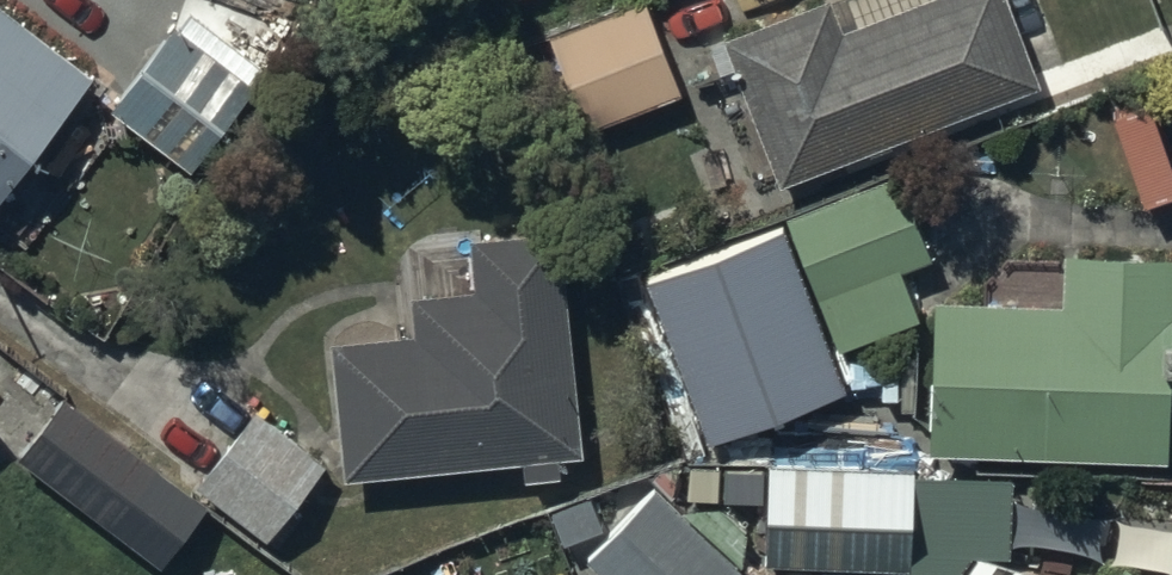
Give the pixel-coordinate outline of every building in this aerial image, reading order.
[(11,0),(0,0),(0,182),(93,63),(11,0)] [(715,32),(773,179),(1039,76),(1009,0),(898,0),(839,23),(830,0),(797,0),(715,32)] [(646,4),(552,42),(591,138),(685,100),(646,4)] [(117,104),(194,161),(268,63),(191,6),(117,104)] [(784,208),(837,342),(920,309),(902,264),(931,253),(896,164),(784,208)] [(847,379),(783,216),(644,271),(707,433),(847,379)] [(334,331),(347,467),(583,445),(562,217),(470,226),(475,279),(411,285),(415,324),(334,331)] [(930,290),(925,449),(1170,455),(1171,397),(1171,249),(1063,246),(1062,294),(930,290)] [(64,389),(16,454),(164,562),(212,497),(64,389)] [(255,402),(197,478),(268,532),(326,456),(255,402)] [(956,564),(968,547),(1007,548),(1009,468),(769,462),(767,558),(909,562),(909,574),(971,574),(956,564)] [(586,549),(613,574),(728,574),(740,563),(656,479),(586,549)] [(1121,553),(1105,574),(1152,574),(1121,553)]
